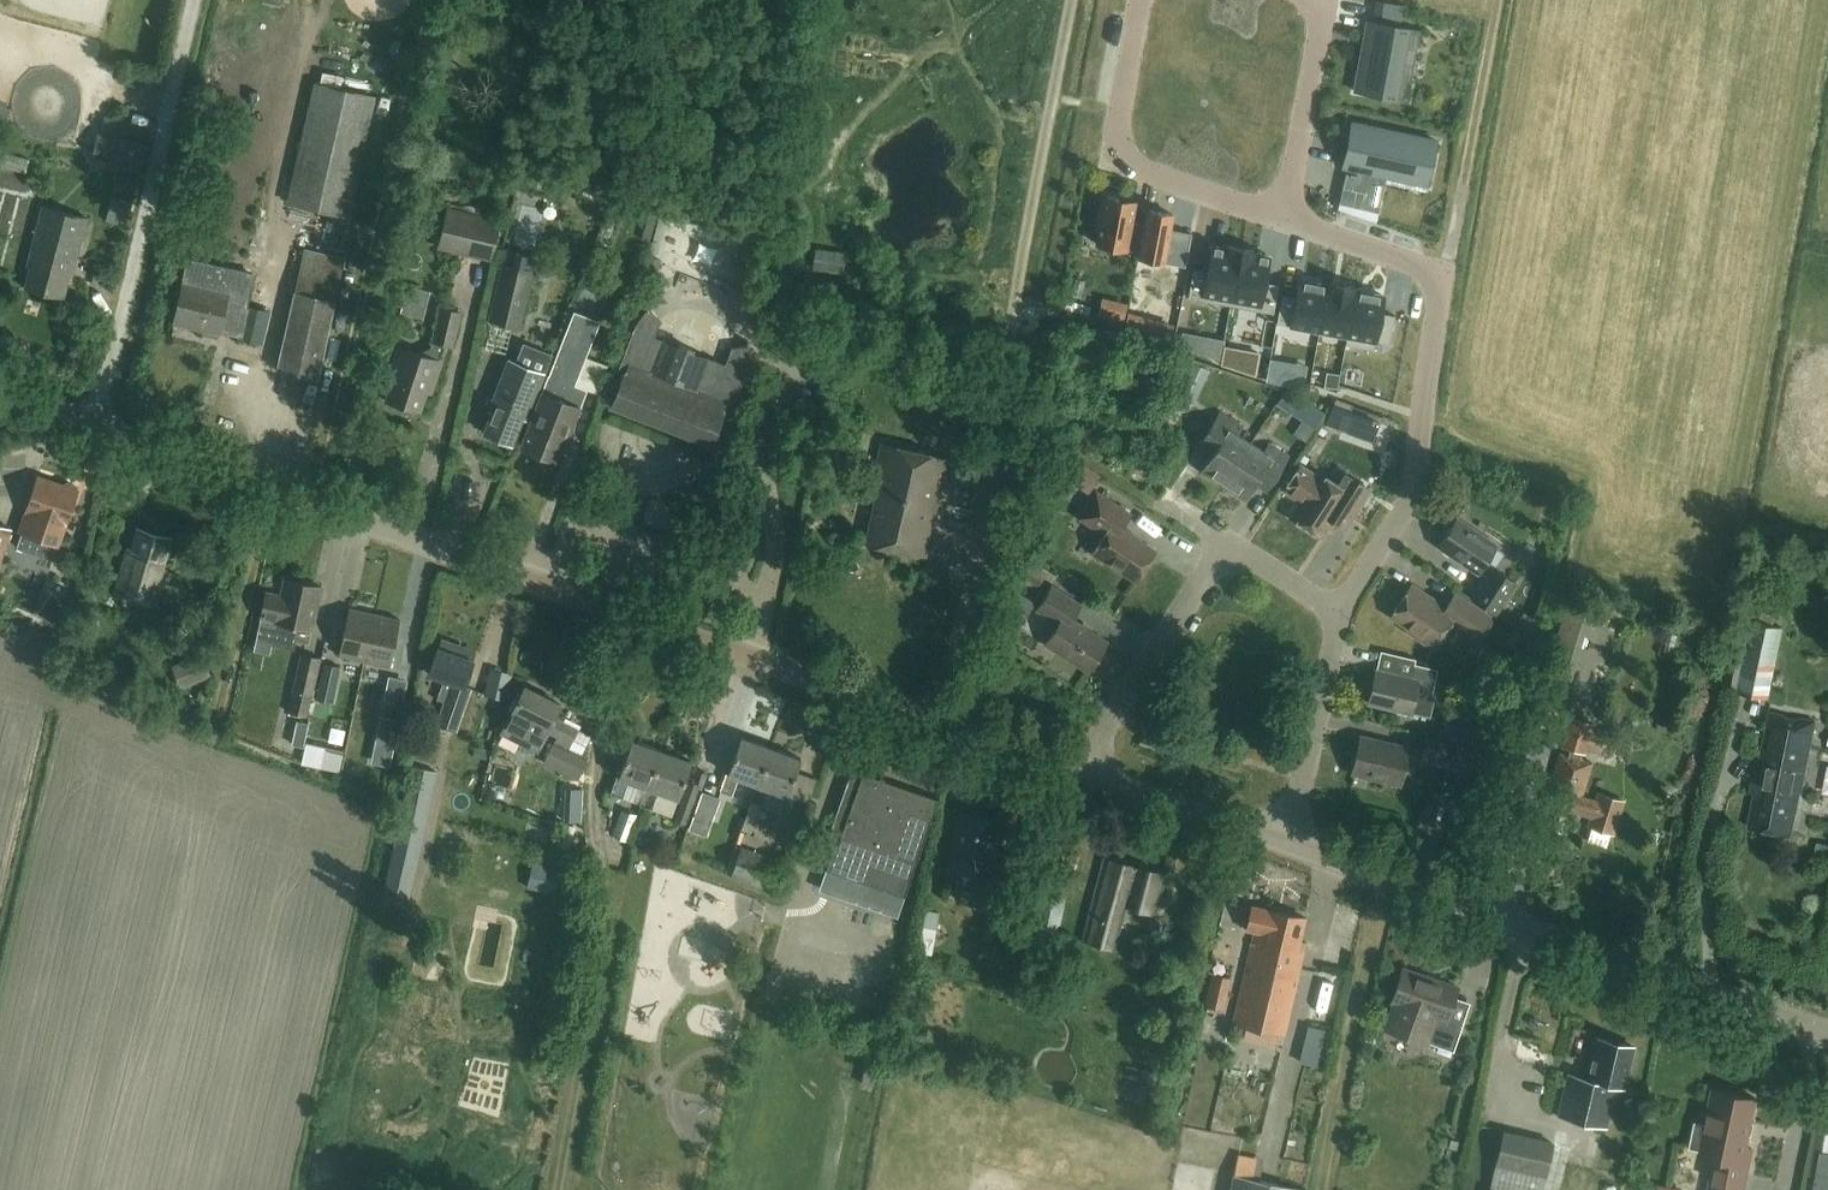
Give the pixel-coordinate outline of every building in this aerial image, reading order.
[(1407,101),(1411,82),(1398,79),(1404,46),(1417,49),(1420,30),(1368,20),(1365,39),(1363,50),(1355,91),(1407,101)] [(288,202),(347,215),(374,97),(315,83),(288,202)] [(1438,142),(1352,123),(1343,166),(1348,167),(1343,187),(1367,192),(1371,173),(1428,185),(1438,142)] [(98,131),(91,158),(139,171),(146,144),(98,131)] [(1140,252),(1145,224),(1131,222),(1135,201),(1105,195),(1097,244),(1140,252)] [(107,220),(130,227),(135,210),(130,209),(132,201),(113,196),(107,220)] [(30,267),(25,287),(63,298),(69,276),(72,276),(87,217),(43,205),(27,266),(30,267)] [(448,207),(438,248),(490,261),(500,220),(448,207)] [(1172,214),(1148,209),(1145,224),(1140,252),(1139,257),(1163,262),(1172,214)] [(1193,241),(1178,238),(1176,249),(1190,252),(1193,241)] [(1193,269),(1188,297),(1231,305),(1241,248),(1224,245),(1224,248),(1212,246),(1208,271),(1193,269)] [(304,248),(295,290),(335,299),(345,258),(304,248)] [(1257,254),(1258,251),(1241,248),(1231,305),(1273,313),(1279,284),(1264,282),(1269,256),(1257,254)] [(488,321),(522,328),(535,270),(501,262),(488,321)] [(574,307),(594,315),(605,287),(586,279),(574,307)] [(1282,294),(1276,322),(1319,330),(1328,282),(1327,282),(1326,285),(1299,280),(1296,297),(1282,294)] [(228,292),(183,282),(174,322),(219,333),(219,331),(239,336),(239,337),(261,342),(269,312),(245,306),(244,313),(224,308),(228,292)] [(1328,282),(1319,330),(1347,335),(1356,287),(1328,282)] [(1356,287),(1347,335),(1390,343),(1395,315),(1381,312),(1384,296),(1356,291),(1357,288),(1356,287)] [(335,299),(295,290),(277,368),(317,377),(335,299)] [(637,321),(633,329),(617,371),(624,374),(612,405),(611,404),(610,406),(710,445),(711,443),(710,442),(722,412),(729,415),(745,372),(748,363),(749,354),(749,345),(748,340),(747,340),(747,345),(732,347),(725,364),(708,358),(709,357),(707,356),(706,359),(690,353),(692,348),(681,344),(680,348),(664,342),(665,340),(663,339),(662,341),(654,338),(661,319),(651,308),(654,305),(653,303),(647,309),(641,315),(637,321)] [(432,393),(443,361),(442,361),(447,344),(453,345),(461,312),(440,307),(431,346),(418,353),(398,346),(388,379),(392,380),(386,400),(421,412),(427,392),(432,393)] [(574,311),(521,446),(559,461),(587,389),(575,385),(600,321),(574,311)] [(590,356),(580,383),(602,390),(611,364),(590,356)] [(525,420),(544,373),(509,360),(497,391),(496,391),(489,410),(492,411),(484,432),(512,443),(522,418),(525,420)] [(1287,388),(1276,404),(1315,429),(1325,413),(1287,388)] [(1223,485),(1250,442),(1237,433),(1242,425),(1220,411),(1197,446),(1211,455),(1201,471),(1223,485)] [(1250,442),(1223,485),(1245,499),(1255,483),(1267,491),(1289,456),(1269,443),(1264,451),(1250,442)] [(869,494),(876,495),(865,543),(925,556),(947,458),(881,443),(869,494)] [(1329,448),(1319,455),(1331,471),(1341,464),(1329,448)] [(1182,451),(1170,479),(1186,485),(1198,458),(1182,451)] [(1066,459),(1059,470),(1094,493),(1102,481),(1066,459)] [(1351,516),(1369,489),(1336,468),(1328,480),(1318,473),(1317,476),(1301,465),(1285,490),(1301,500),(1291,516),(1322,535),(1339,508),(1351,516)] [(64,527),(78,490),(77,489),(75,485),(67,483),(63,485),(38,476),(25,513),(26,514),(19,532),(58,545),(64,527)] [(1155,550),(1120,527),(1130,513),(1096,491),(1080,517),(1105,534),(1093,552),(1135,580),(1155,550)] [(1438,545),(1485,577),(1471,597),(1495,613),(1516,583),(1486,561),(1497,544),(1457,517),(1438,545)] [(10,528),(0,525),(0,559),(10,528)] [(131,548),(128,547),(115,594),(155,605),(163,575),(161,574),(171,536),(137,527),(131,548)] [(47,558),(50,559),(55,548),(28,538),(13,579),(37,587),(47,558)] [(1047,572),(1030,562),(1021,576),(1037,587),(1047,572)] [(322,587),(284,579),(281,595),(267,592),(262,617),(276,620),(275,621),(299,626),(296,640),(308,642),(312,629),(313,629),(322,587)] [(1456,592),(1447,607),(1412,584),(1391,616),(1408,627),(1406,631),(1433,649),(1451,622),(1478,641),(1494,617),(1456,592)] [(1052,585),(1036,609),(1057,623),(1044,643),(1088,671),(1108,641),(1072,618),(1081,604),(1052,585)] [(1545,678),(1569,686),(1592,608),(1568,601),(1545,678)] [(364,661),(375,613),(349,607),(338,655),(364,661)] [(375,613),(364,661),(390,667),(390,665),(394,666),(390,688),(398,690),(406,648),(395,646),(401,619),(375,613)] [(1538,623),(1524,614),(1516,626),(1530,635),(1538,623)] [(1738,692),(1769,698),(1783,626),(1753,620),(1738,692)] [(1527,641),(1516,629),(1505,640),(1516,652),(1527,641)] [(473,660),(438,648),(429,673),(444,678),(438,694),(446,697),(437,724),(455,731),(470,687),(464,685),(473,660)] [(181,689),(212,675),(202,652),(171,665),(181,689)] [(301,653),(292,692),(288,712),(298,714),(292,744),(304,746),(310,716),(308,716),(309,707),(312,696),(313,697),(322,657),(301,653)] [(317,698),(333,702),(340,666),(325,663),(317,698)] [(1368,702),(1411,712),(1430,717),(1435,694),(1432,693),(1438,669),(1415,663),(1411,678),(1376,669),(1368,702)] [(558,735),(554,743),(549,753),(574,766),(576,764),(564,758),(578,729),(555,717),(561,705),(524,686),(501,733),(538,752),(548,731),(558,735)] [(1753,793),(1755,793),(1748,826),(1791,835),(1800,792),(1801,793),(1816,721),(1770,711),(1753,793)] [(1595,757),(1604,726),(1569,716),(1560,746),(1595,757)] [(1446,721),(1442,736),(1474,744),(1477,729),(1446,721)] [(1401,784),(1409,747),(1360,735),(1352,773),(1401,784)] [(1470,747),(1457,743),(1457,742),(1426,735),(1421,754),(1452,761),(1453,760),(1466,764),(1470,747)] [(738,777),(755,784),(759,785),(771,747),(742,737),(728,773),(726,773),(720,790),(732,794),(738,777)] [(628,780),(646,786),(649,788),(662,750),(632,739),(619,776),(616,775),(610,792),(622,797),(628,780)] [(305,743),(301,763),(339,772),(344,752),(305,743)] [(757,817),(761,805),(767,788),(788,795),(801,758),(771,747),(759,785),(755,784),(749,800),(751,801),(746,813),(744,821),(754,825),(757,817)] [(692,761),(662,750),(649,788),(646,786),(640,803),(652,807),(658,791),(678,798),(692,761)] [(1574,824),(1577,813),(1591,817),(1588,826),(1614,833),(1624,801),(1598,793),(1596,801),(1582,796),(1592,762),(1559,752),(1542,813),(1548,814),(1545,824),(1565,830),(1567,822),(1574,824)] [(429,810),(438,771),(411,765),(383,892),(410,898),(415,881),(418,868),(417,867),(427,823),(430,810),(429,810)] [(826,868),(904,895),(938,799),(863,772),(838,843),(835,842),(826,868)] [(675,820),(686,824),(699,784),(688,780),(675,820)] [(712,842),(725,793),(707,788),(693,836),(712,842)] [(580,811),(580,790),(561,791),(562,812),(580,811)] [(959,812),(948,866),(975,872),(969,901),(1003,908),(1010,878),(987,873),(999,820),(959,812)] [(627,838),(634,819),(622,814),(614,833),(627,838)] [(534,823),(528,840),(550,848),(556,830),(534,823)] [(772,891),(783,861),(741,845),(730,876),(772,891)] [(1126,905),(1155,913),(1165,875),(1105,858),(1083,939),(1114,947),(1126,905)] [(534,889),(559,893),(565,864),(540,859),(534,889)] [(1026,953),(1050,958),(1057,923),(1060,923),(1065,896),(1039,890),(1026,953)] [(1256,931),(1234,1023),(1285,1033),(1304,951),(1298,950),(1305,917),(1268,908),(1268,909),(1252,905),(1246,928),(1256,931)] [(1206,971),(1232,977),(1242,930),(1216,924),(1206,971)] [(1391,1002),(1392,1002),(1384,1028),(1427,1041),(1453,1050),(1462,1024),(1446,1018),(1457,986),(1403,967),(1391,1002)] [(1230,978),(1210,973),(1203,1006),(1223,1010),(1230,978)] [(1633,1045),(1597,1036),(1588,1077),(1568,1072),(1558,1116),(1606,1127),(1616,1084),(1623,1086),(1633,1045)] [(1714,1089),(1706,1124),(1695,1122),(1690,1147),(1701,1150),(1700,1154),(1719,1159),(1717,1169),(1714,1169),(1709,1189),(1743,1189),(1752,1148),(1746,1146),(1756,1098),(1714,1089)] [(1546,1177),(1554,1141),(1503,1129),(1494,1164),(1546,1177)] [(1821,1151),(1814,1189),(1827,1189),(1827,1152),(1821,1151)] [(1304,1189),(1233,1174),(1230,1189),(1304,1189)] [(1657,1189),(1685,1189),(1685,1181),(1657,1182),(1657,1189)]
